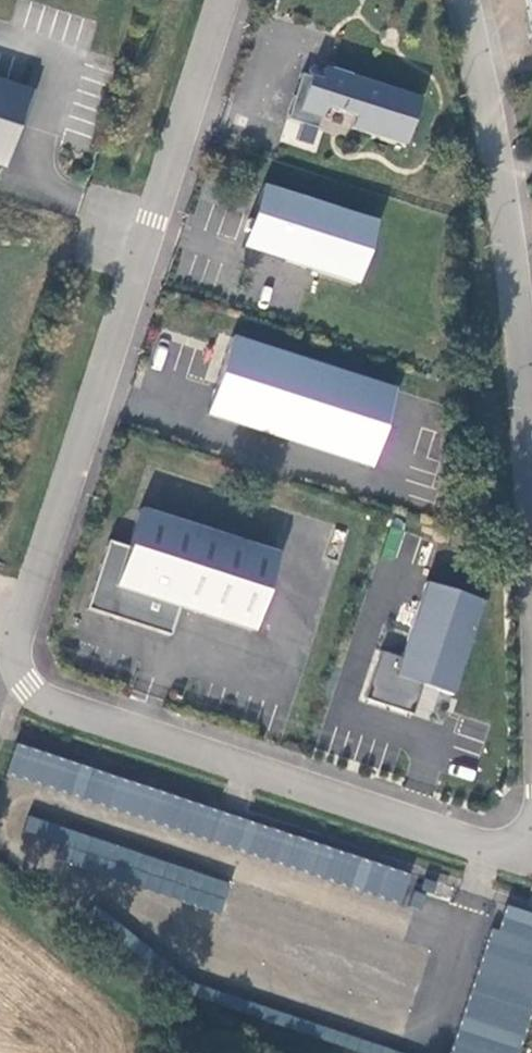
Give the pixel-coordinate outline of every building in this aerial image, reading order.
[(419,102),(324,71),(320,83),(309,79),(303,100),(295,98),(287,122),(302,127),(317,132),(324,110),(355,120),(351,131),(404,148),(419,102)] [(302,77),(295,98),(303,100),(309,79),(302,77)] [(3,171),(17,130),(29,93),(0,84),(0,170),(3,171)] [(302,127),(296,143),(312,148),(317,132),(302,127)] [(375,225),(263,189),(254,216),(243,251),(308,271),(355,287),(375,225)] [(396,393),(231,340),(207,417),(371,470),(396,393)] [(278,558),(141,514),(129,552),(109,545),(88,613),(171,640),(180,611),(253,634),(278,558)] [(403,661),(382,655),(366,702),(414,718),(423,689),(454,699),(471,645),(475,646),(488,606),(427,586),(403,661)] [(6,776),(404,899),(414,869),(15,746),(6,776)] [(219,912),(230,882),(30,816),(20,847),(219,912)] [(455,1052),(524,1052),(531,1023),(531,913),(497,903),(455,1052)]
